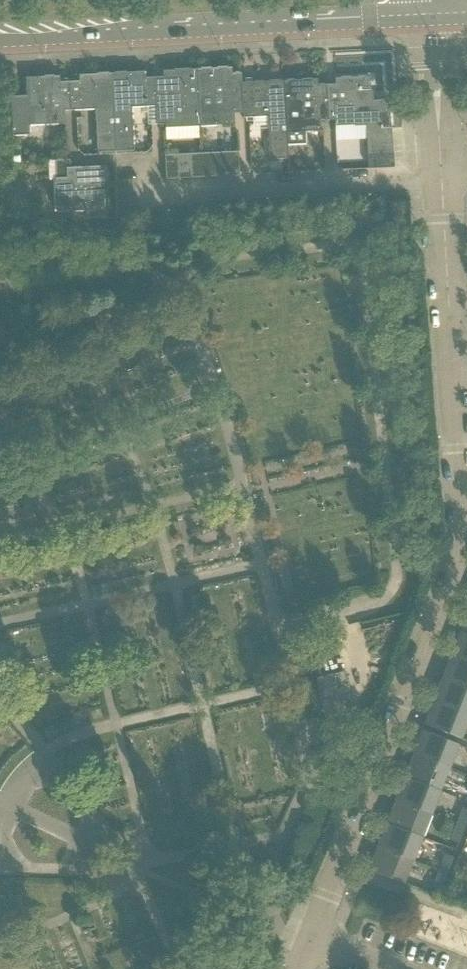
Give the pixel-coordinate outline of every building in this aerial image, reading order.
[(232,68),(197,69),(200,126),(234,125),(234,113),(242,113),(240,83),(241,83),(241,73),(232,74),(232,68)] [(165,128),(200,126),(197,69),(163,71),(163,77),(154,77),(156,107),(156,125),(165,124),(165,128)] [(134,150),(131,108),(156,107),(154,77),(144,78),(144,72),(112,74),(115,151),(134,150)] [(79,81),(69,82),(70,102),(71,111),(76,110),(95,110),(97,152),(115,151),(112,74),(79,75),(79,81)] [(26,96),(10,97),(11,119),(12,126),(12,136),(29,136),(29,126),(65,124),(64,111),(71,111),(70,102),(69,82),(60,82),(59,76),(25,78),(26,96)] [(366,126),(366,142),(392,140),(389,100),(373,101),(372,91),(370,92),(369,77),(334,78),(335,84),(326,85),(328,120),(334,120),(335,126),(354,125),(354,127),(366,126)] [(319,121),(328,120),(326,85),(317,85),(317,79),(284,81),(287,145),(305,144),(305,132),(319,131),(319,121)] [(288,159),(287,145),(284,81),(241,83),(240,83),(242,113),(242,118),(267,117),(269,160),(288,159)] [(393,153),(392,140),(366,142),(367,155),(393,153)] [(238,151),(226,152),(227,176),(239,175),(238,151)] [(226,152),(213,153),(215,177),(227,176),(226,152)] [(201,153),(189,154),(190,178),(202,177),(201,153)] [(213,153),(201,153),(202,177),(215,177),(213,153)] [(367,155),(368,169),(394,168),(393,153),(367,155)] [(178,179),(177,154),(164,155),(165,179),(178,179)] [(189,154),(177,154),(178,179),(190,178),(189,154)] [(48,161),(49,179),(55,178),(56,213),(86,211),(86,219),(108,218),(106,166),(70,168),(70,160),(48,161)] [(26,223),(25,227),(37,232),(41,222),(28,217),(26,223)] [(453,656),(466,661),(466,635),(461,633),(453,656)] [(443,679),(466,688),(466,661),(453,656),(443,679)] [(343,672),(316,679),(326,724),(354,718),(343,672)] [(434,702),(466,715),(466,688),(443,679),(434,702)] [(434,702),(425,725),(461,739),(466,723),(466,715),(434,702)] [(423,731),(414,755),(449,768),(458,745),(423,731)] [(414,755),(405,778),(440,791),(449,768),(414,755)] [(405,778),(396,801),(431,815),(440,791),(405,778)] [(396,801),(387,824),(422,838),(431,815),(396,801)] [(456,824),(465,828),(466,823),(466,810),(462,808),(456,824)] [(387,824),(378,847),(413,861),(422,838),(387,824)] [(456,824),(450,841),(459,844),(465,828),(456,824)] [(413,861),(378,847),(369,871),(404,884),(413,861)] [(444,854),(438,871),(447,874),(453,858),(444,854)] [(438,871),(432,886),(440,889),(441,890),(447,874),(438,871)]
